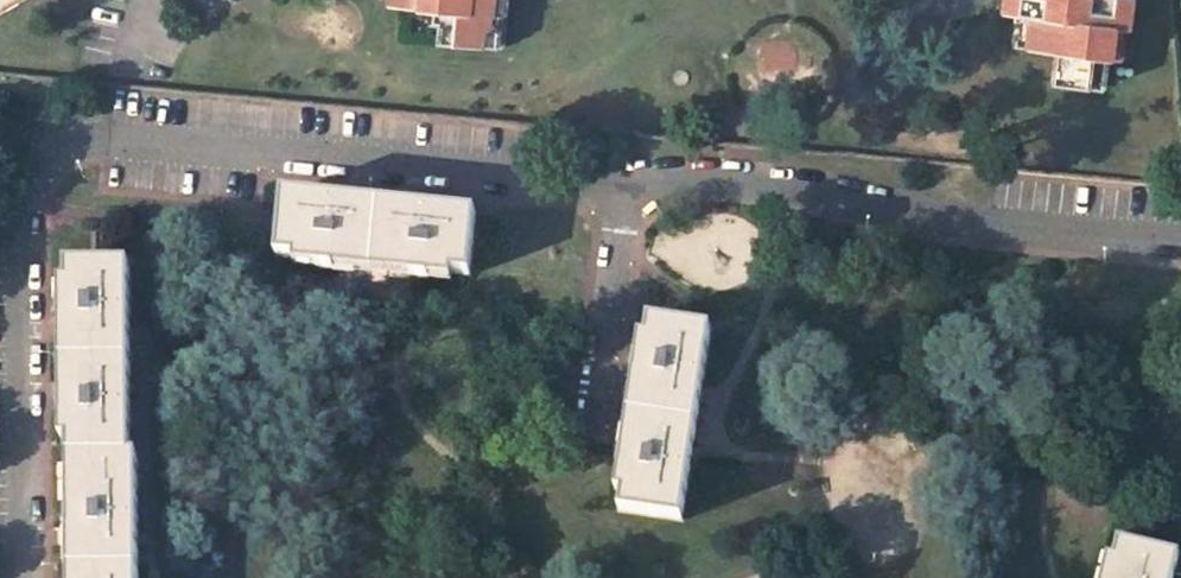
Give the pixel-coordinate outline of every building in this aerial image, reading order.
[(393,2),(438,7),(437,18),(443,18),(441,38),(501,44),(504,12),(507,13),(508,0),(393,0),(393,2)] [(1006,6),(1023,9),(1019,39),(1060,46),(1056,76),(1104,83),(1108,52),(1123,55),(1127,24),(1132,24),(1135,0),(1007,0),(1006,6)] [(476,213),(286,194),(281,255),(297,256),(297,263),(452,279),(453,271),(471,273),(476,213)] [(139,455),(131,455),(130,263),(68,263),(67,280),(61,281),(63,438),(70,437),(71,577),(140,577),(139,455)] [(624,490),(621,507),(682,516),(710,328),(649,319),(647,336),(640,335),(617,490),(624,490)] [(1178,554),(1118,538),(1115,556),(1107,553),(1101,577),(1172,577),(1178,554)]
